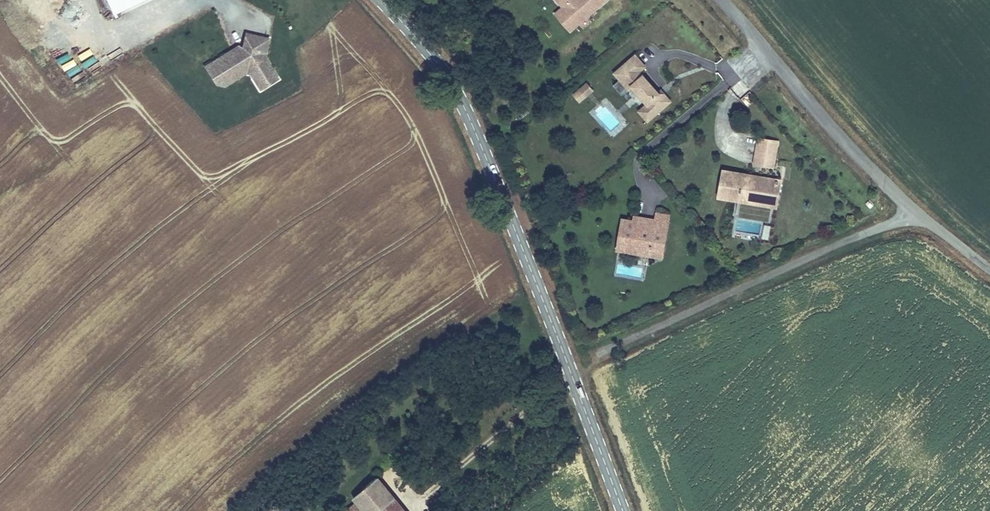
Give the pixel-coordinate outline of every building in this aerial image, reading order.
[(112,13),(139,0),(106,0),(112,13)] [(560,7),(580,24),(608,0),(553,0),(560,7)] [(571,33),(580,24),(560,7),(553,13),(571,33)] [(248,31),(245,42),(244,47),(234,45),(212,59),(223,78),(240,68),(245,73),(249,73),(259,91),(281,80),(267,54),(271,37),(248,31)] [(223,78),(212,59),(203,65),(215,84),(228,85),(245,73),(240,68),(223,78)] [(643,75),(634,65),(615,81),(628,97),(635,91),(651,109),(638,120),(646,130),(668,110),(646,85),(643,87),(637,80),(643,75)] [(81,67),(66,71),(68,77),(82,73),(81,67)] [(594,90),(586,81),(571,92),(579,103),(594,90)] [(757,136),(752,164),(775,168),(779,140),(757,136)] [(715,197),(778,208),(782,178),(721,167),(715,197)] [(671,212),(655,210),(654,218),(669,220),(671,212)] [(632,219),(621,217),(617,237),(630,239),(629,247),(664,252),(669,220),(654,218),(642,216),(641,220),(632,219)] [(761,237),(768,239),(771,225),(764,223),(761,237)] [(630,239),(617,237),(615,250),(663,259),(664,252),(629,247),(630,239)] [(357,505),(363,510),(401,510),(380,486),(357,505)]
